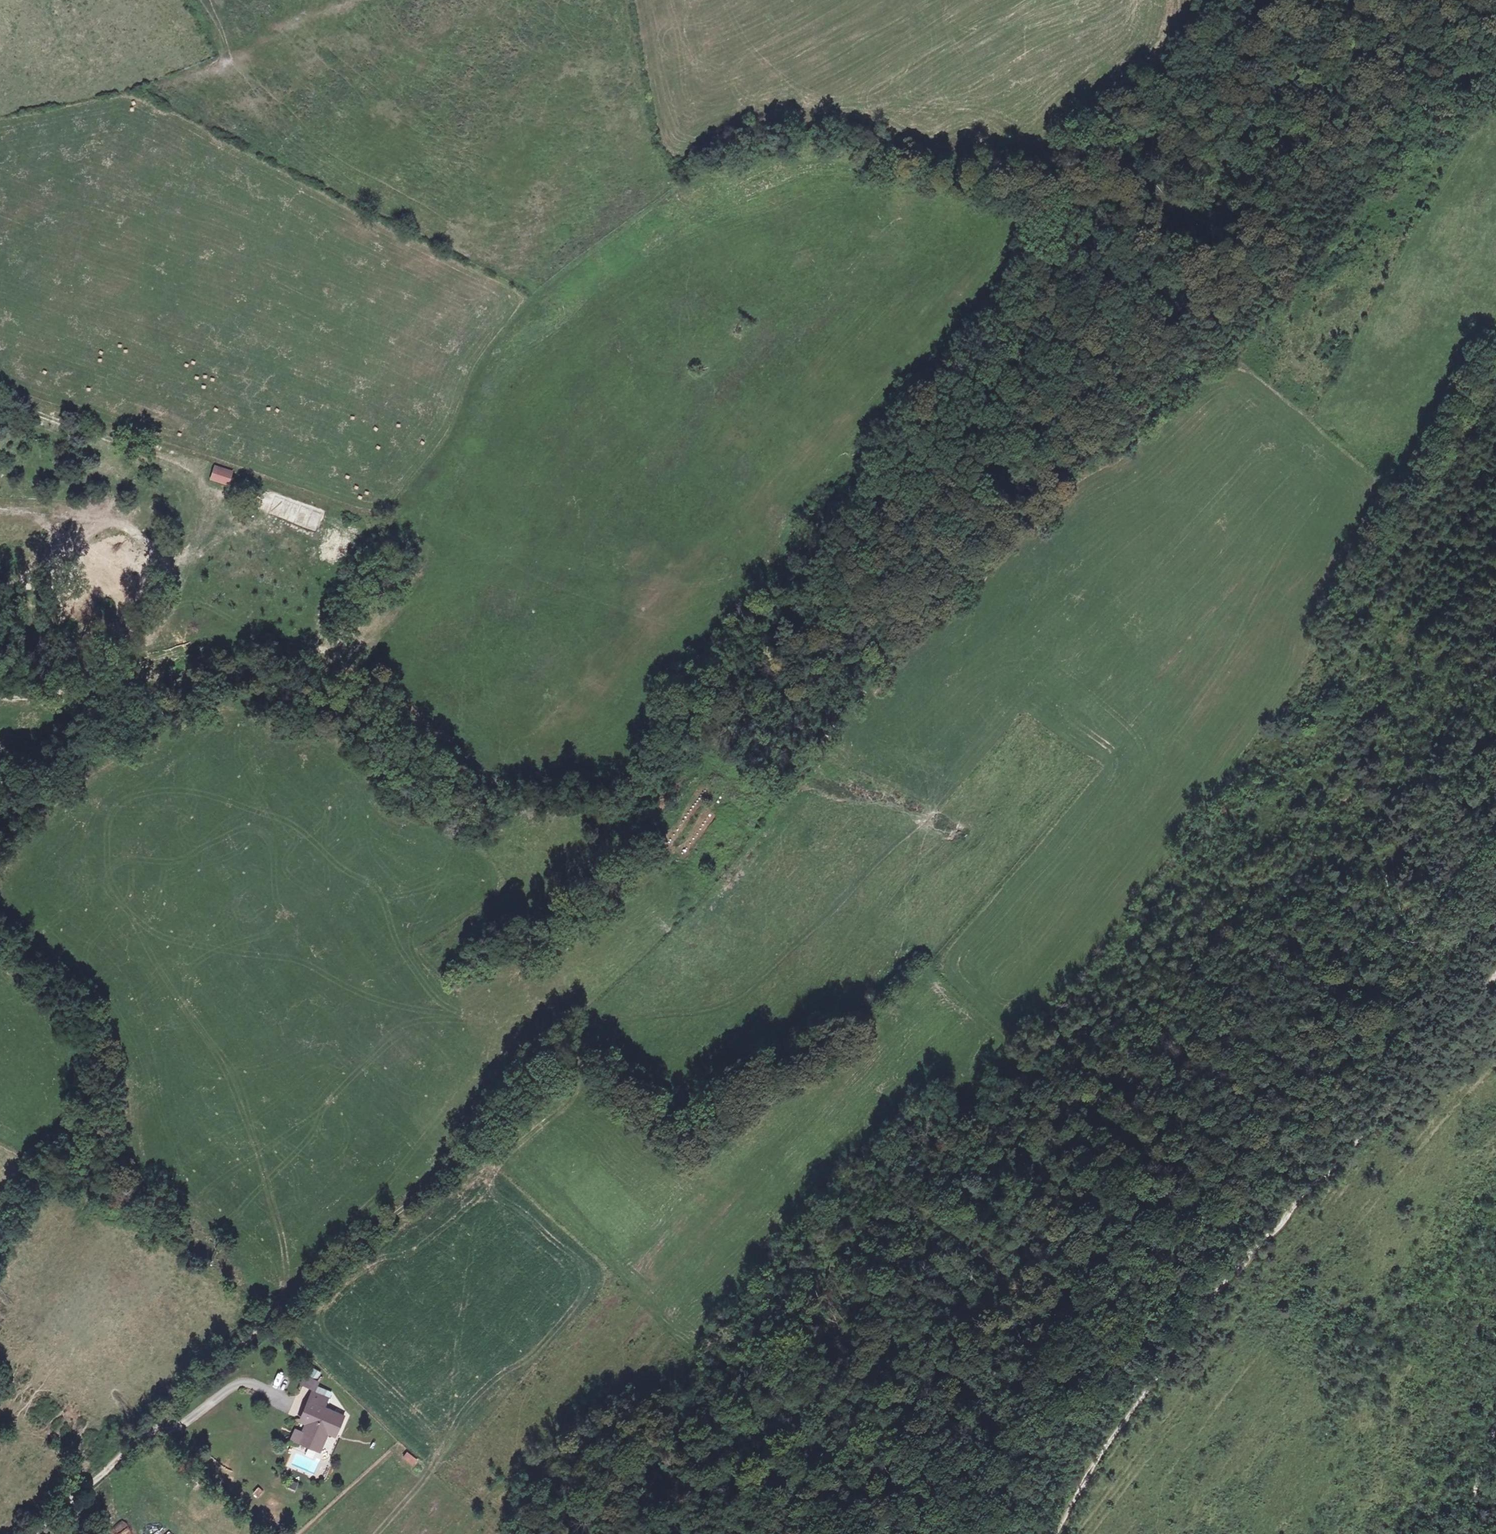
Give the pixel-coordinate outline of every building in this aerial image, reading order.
[(217,467),(214,476),(228,481),(231,472),(217,467)] [(316,1379),(320,1373),(313,1369),(309,1375),(316,1379)] [(315,1386),(318,1381),(305,1375),(301,1384),(314,1390),(315,1386)] [(334,1435),(342,1416),(322,1408),(326,1398),(323,1397),(326,1390),(315,1386),(314,1390),(313,1392),(312,1392),(302,1416),(308,1419),(307,1423),(303,1432),(299,1442),(319,1450),(326,1432),(334,1435)] [(299,1442),(303,1432),(296,1429),(292,1439),(299,1442)] [(412,1465),(416,1460),(407,1452),(403,1457),(412,1465)] [(258,1497),(262,1492),(258,1488),(253,1493),(258,1497)] [(114,1527),(117,1533),(129,1533),(123,1522),(114,1527)]
